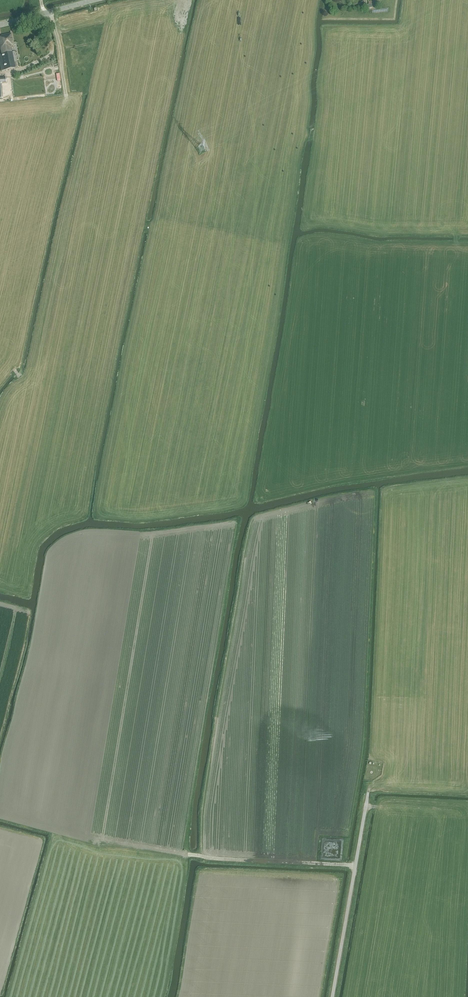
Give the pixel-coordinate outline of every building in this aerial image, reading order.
[(15,67),(19,66),(18,61),(15,62),(12,48),(15,48),(11,33),(1,35),(1,36),(0,36),(0,49),(5,70),(16,68),(15,67)]
